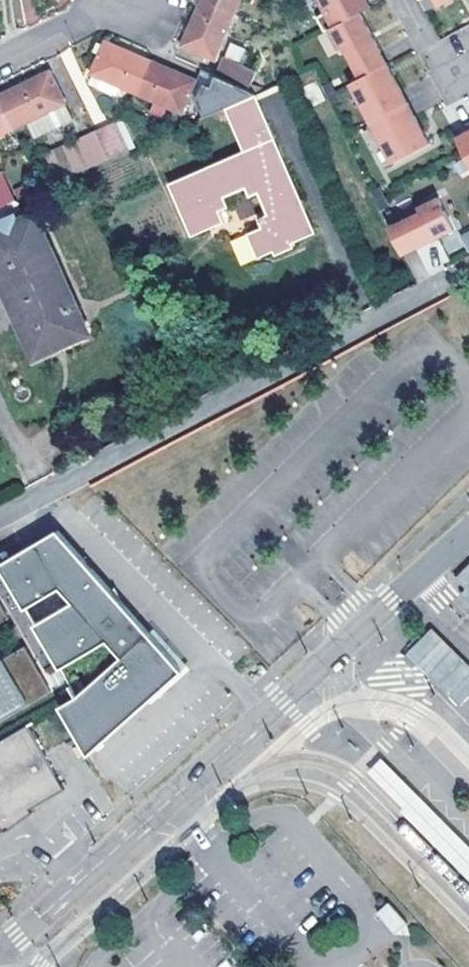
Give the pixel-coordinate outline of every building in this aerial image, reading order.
[(203,0),(201,0),(183,44),(216,59),(235,13),(203,0)] [(235,13),(241,0),(203,0),(235,13)] [(326,12),(317,17),(324,31),(328,29),(340,49),(344,47),(360,77),(350,83),(393,163),(430,143),(360,12),(371,6),(367,0),(319,0),(326,12)] [(155,61),(105,40),(90,73),(101,78),(97,87),(116,95),(120,86),(140,95),(155,61)] [(228,56),(220,74),(224,75),(266,93),(260,69),(228,56)] [(155,61),(140,95),(187,115),(195,98),(202,81),(155,61)] [(202,102),(211,82),(219,85),(224,75),(220,74),(209,68),(202,81),(195,98),(202,102)] [(31,121),(48,113),(57,129),(74,121),(50,70),(0,94),(0,104),(12,130),(31,121)] [(211,82),(202,102),(210,118),(221,113),(225,111),(243,103),(254,99),(266,93),(224,75),(219,85),(211,82)] [(171,200),(167,201),(182,239),(215,226),(211,215),(221,210),(216,197),(240,188),(242,190),(245,192),(247,193),(250,194),(253,193),(263,218),(252,222),(255,230),(243,235),(252,259),(264,255),(266,259),(289,250),(286,246),(303,239),(293,215),(298,213),(295,205),(290,207),(266,144),(271,142),(254,99),(243,103),(225,111),(221,113),(239,156),(165,184),(171,200)] [(12,130),(0,104),(0,136),(12,130)] [(39,137),(57,129),(48,113),(31,121),(39,137)] [(134,121),(117,128),(128,154),(145,147),(134,121)] [(97,137),(109,163),(128,154),(117,128),(97,137)] [(455,139),(468,165),(468,131),(455,139)] [(97,137),(69,149),(81,175),(109,163),(97,137)] [(295,205),(271,142),(266,144),(290,207),(295,205)] [(50,157),(62,184),(79,176),(81,175),(69,149),(50,157)] [(10,172),(23,201),(28,199),(35,195),(21,166),(10,172)] [(0,176),(0,211),(23,201),(10,172),(0,176)] [(171,200),(165,184),(161,186),(167,201),(171,200)] [(389,227),(402,254),(455,229),(439,197),(419,207),(421,212),(389,227)] [(308,237),(298,213),(293,215),(303,239),(308,237)] [(36,217),(16,226),(15,222),(3,227),(5,231),(0,234),(0,275),(37,357),(88,335),(36,217)] [(460,234),(468,252),(468,230),(460,234)] [(183,669),(58,529),(0,564),(25,607),(60,586),(73,600),(35,623),(77,696),(61,705),(88,753),(163,687),(183,669)] [(466,588),(468,585),(468,577),(468,576),(463,571),(456,578),(466,588)] [(466,588),(461,593),(468,602),(468,585),(466,588)] [(9,619),(0,603),(0,624),(9,619)] [(432,627),(407,653),(460,705),(468,696),(468,664),(432,627)] [(51,691),(25,647),(0,661),(0,720),(51,691)] [(27,726),(0,741),(0,828),(3,830),(20,821),(31,815),(27,809),(62,788),(27,726)] [(389,902),(378,913),(398,935),(406,928),(410,925),(389,902)]
